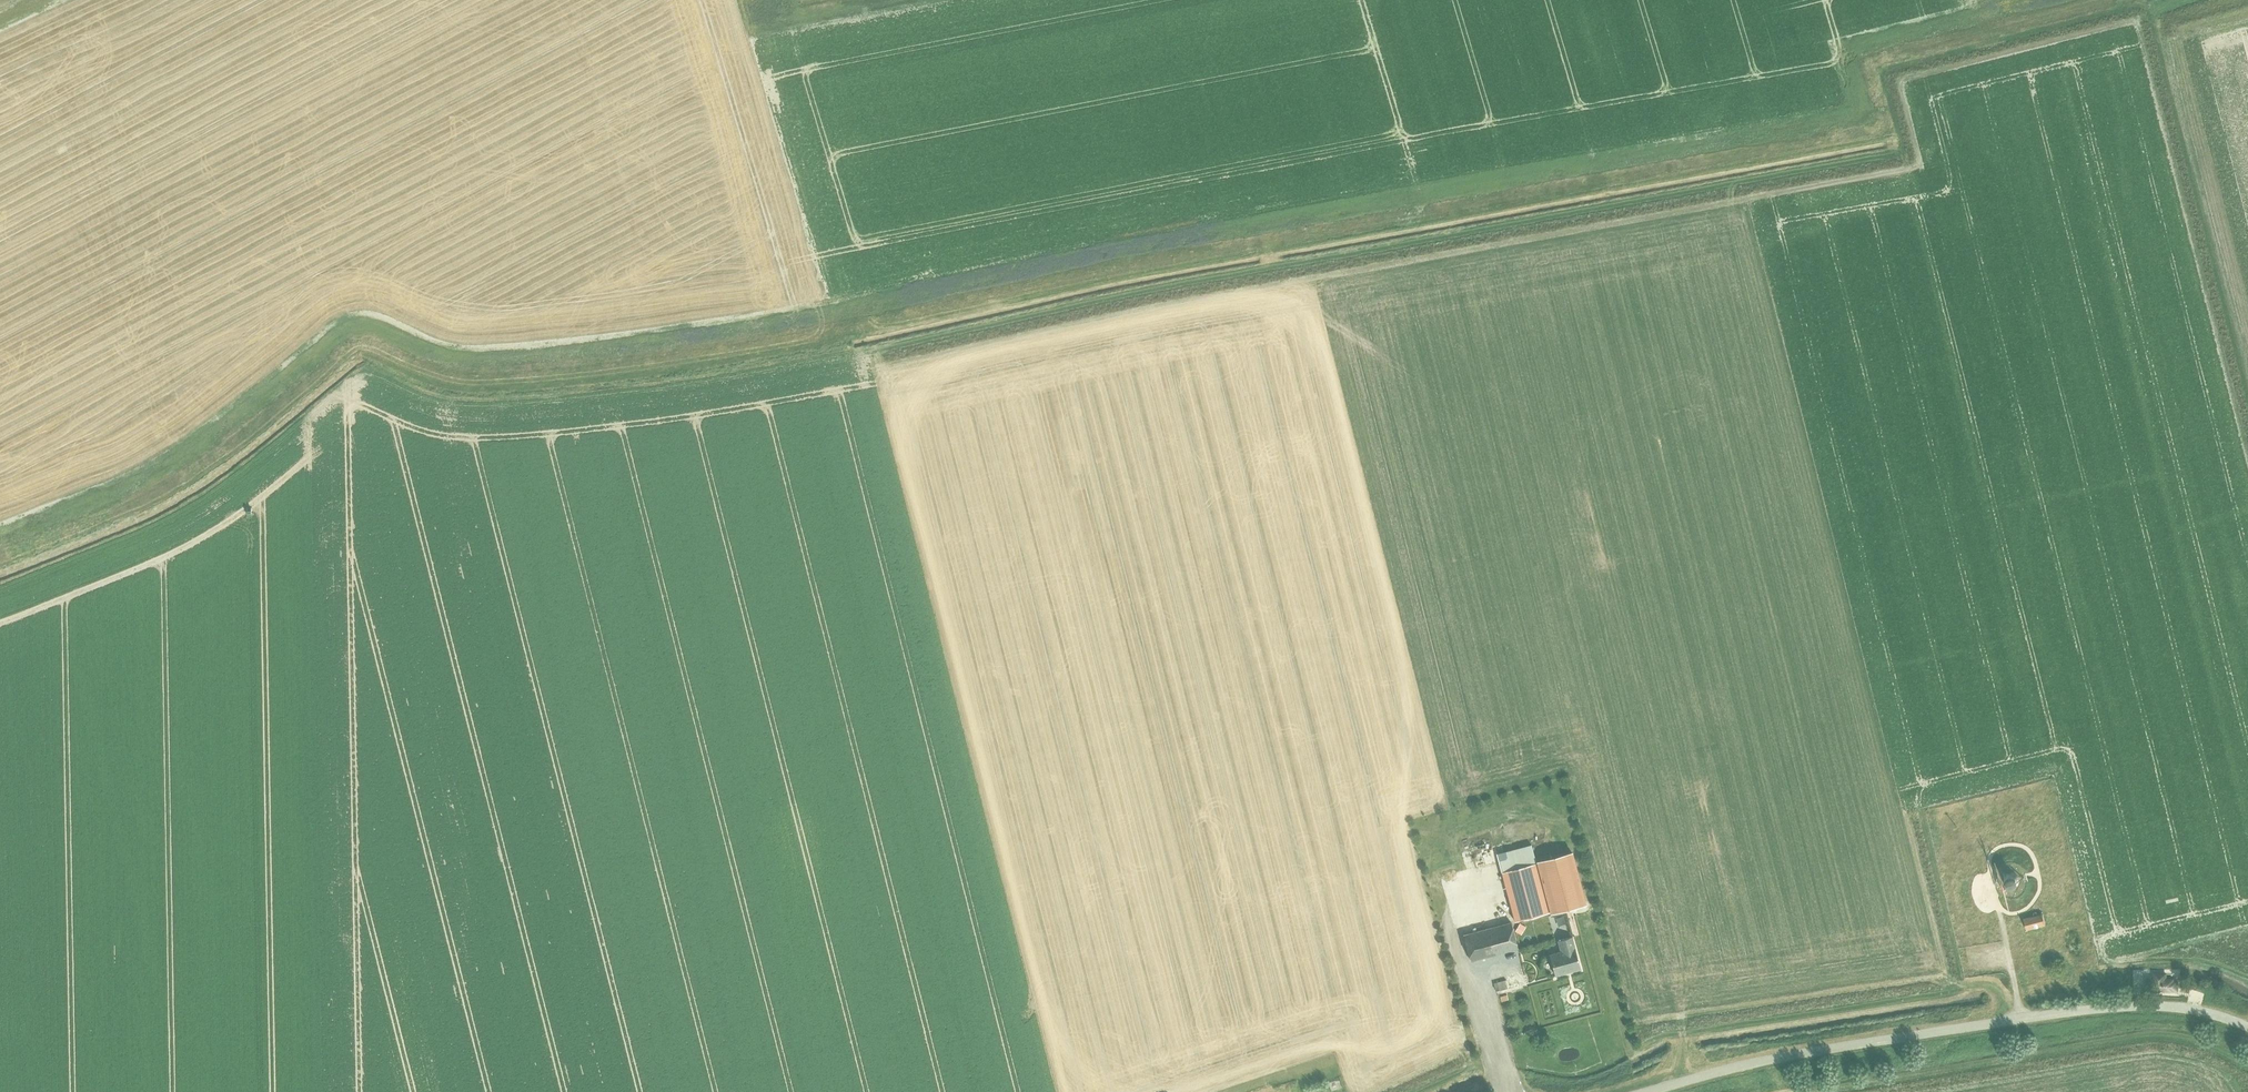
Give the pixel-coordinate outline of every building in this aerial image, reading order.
[(1492,836),(1510,830),(1507,823),(1490,829),(1492,836)] [(1531,845),(1504,852),(1506,857),(1498,859),(1515,921),(1549,912),(1586,902),(1571,849),(1535,859),(1531,845)] [(2014,888),(2017,887),(2019,884),(2020,881),(2020,877),(2018,875),(2015,873),(2012,872),(2009,873),(2006,875),(2004,878),(2004,881),(2005,884),(2007,887),(2010,888),(2014,888)] [(2046,924),(2043,914),(2024,918),(2027,929),(2046,924)] [(1471,961),(1518,948),(1511,922),(1464,935),(1471,961)] [(1519,923),(1515,930),(1521,934),(1525,926),(1519,923)] [(1561,952),(1550,954),(1555,975),(1581,968),(1575,948),(1572,937),(1558,940),(1561,952)] [(2154,978),(2148,978),(2148,990),(2150,990),(2150,991),(2157,991),(2157,990),(2177,991),(2177,981),(2172,980),(2172,979),(2165,979),(2165,973),(2154,973),(2154,978)] [(1496,991),(1509,988),(1506,980),(1494,983),(1496,991)]
